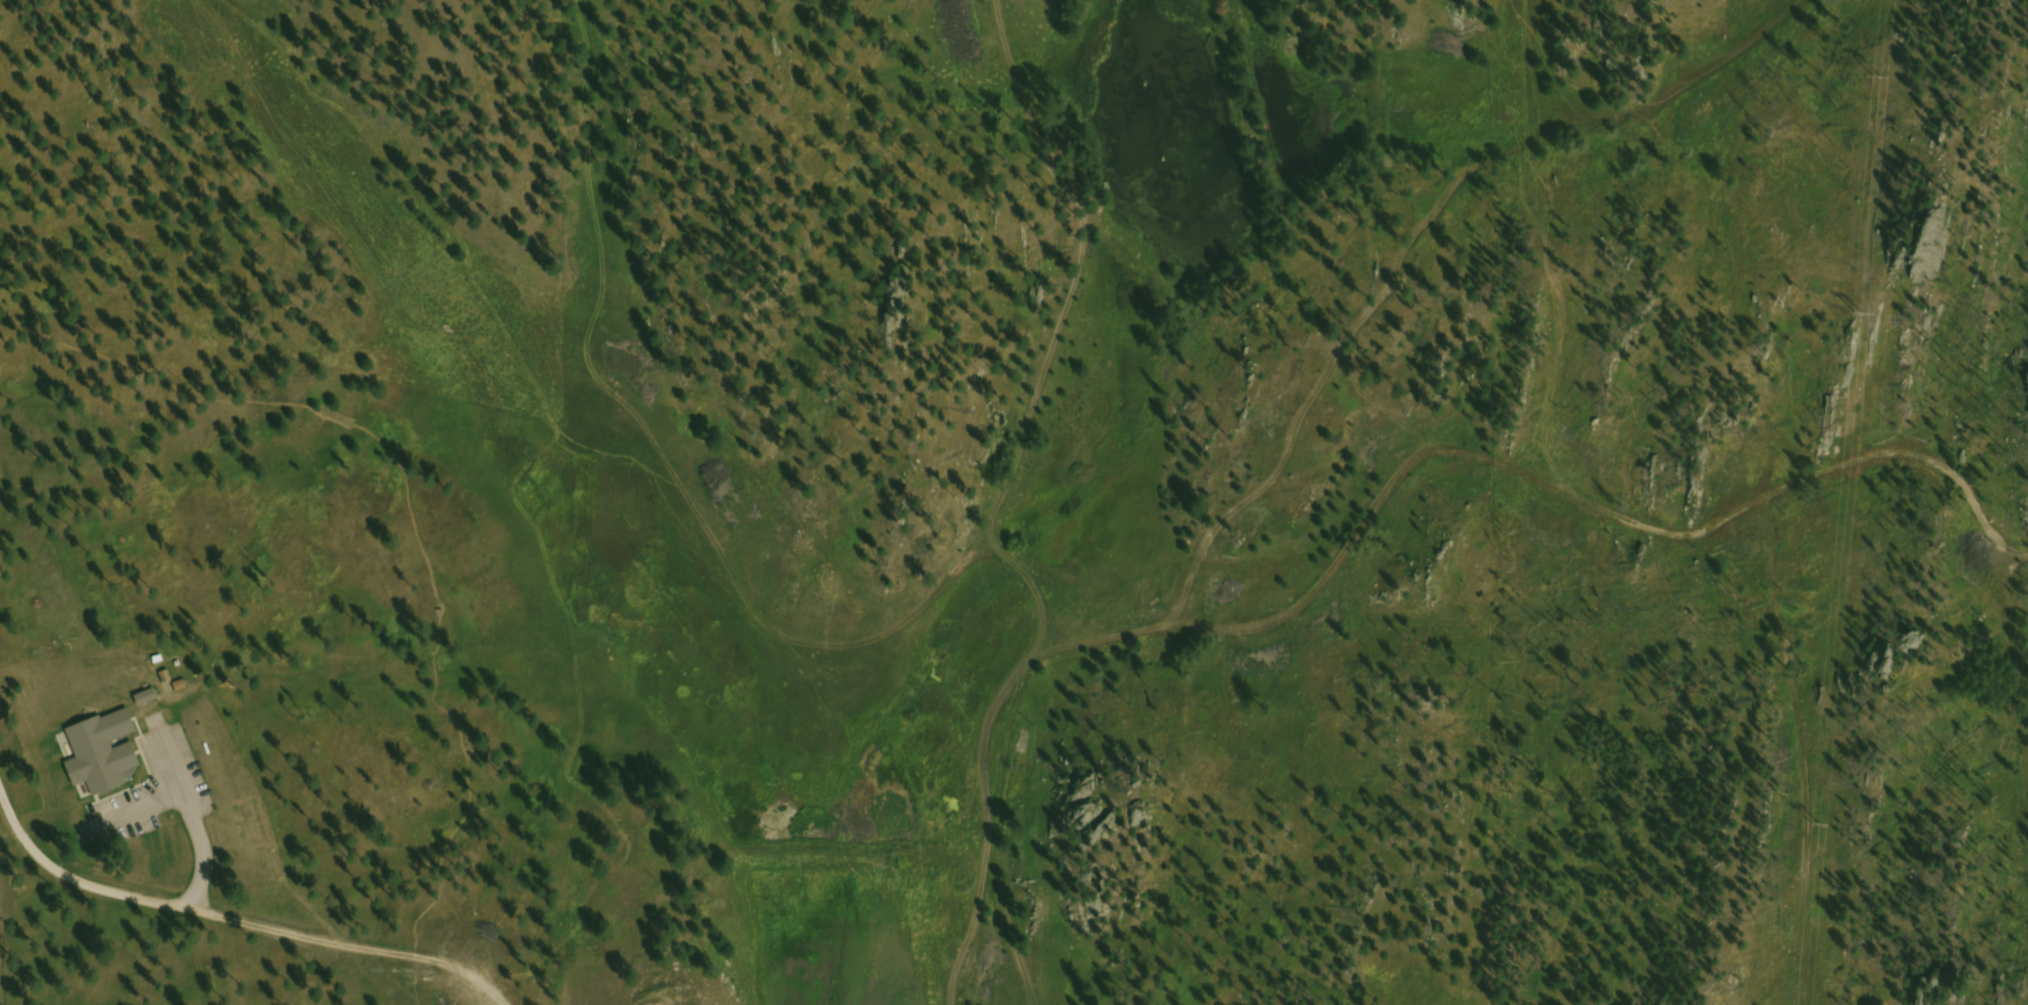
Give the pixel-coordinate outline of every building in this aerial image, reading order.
[(160,703),(157,693),(138,698),(141,709),(160,703)] [(69,731),(78,761),(68,764),(76,790),(90,786),(95,800),(132,788),(128,775),(143,771),(135,744),(118,750),(117,745),(140,737),(132,711),(69,731)]
